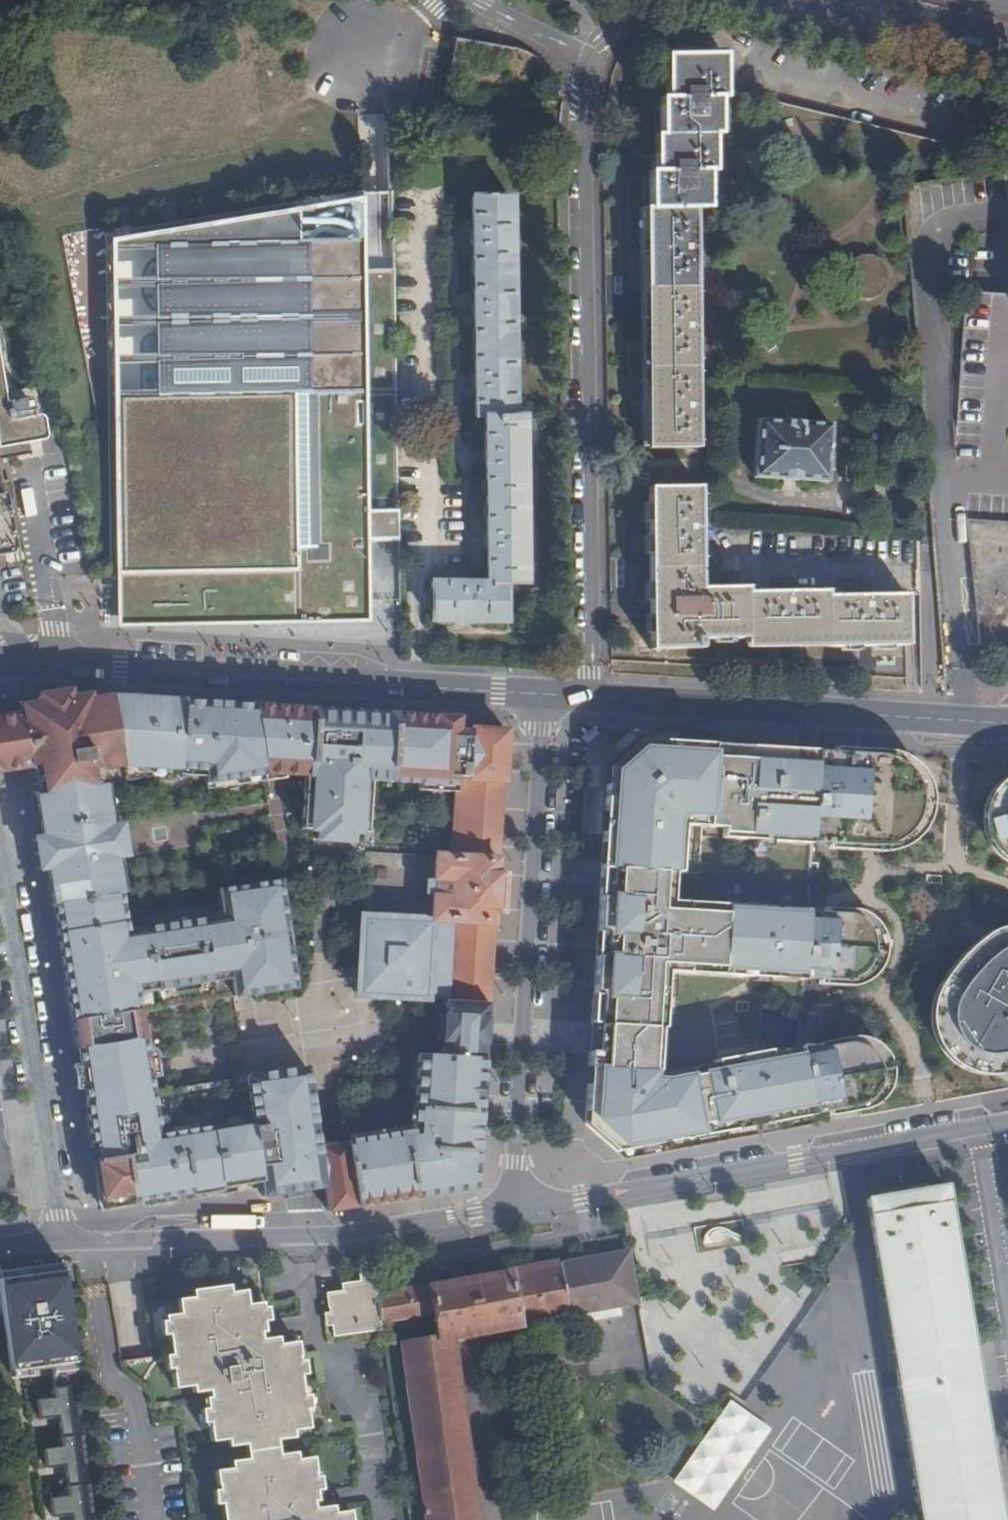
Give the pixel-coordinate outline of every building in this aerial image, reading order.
[(646,206),(638,206),(647,445),(699,443),(690,205),(705,204),(704,167),(711,166),(710,130),(715,130),(715,114),(946,173),(953,147),(721,85),(721,50),(663,53),(664,95),(658,95),(658,132),(652,132),(652,169),(645,169),(646,206)] [(386,193),(292,209),(292,219),(294,272),(389,268),(386,193)] [(504,197),(465,198),(473,417),(484,417),(488,583),(433,586),(434,624),(507,622),(506,583),(527,582),(525,497),(514,497),(504,197)] [(292,209),(104,241),(116,578),(132,577),(134,617),(168,616),(168,620),(216,619),(216,615),(268,613),(269,625),(371,622),(368,541),(398,540),(389,268),(294,272),(292,219),(292,209)] [(41,430),(39,420),(37,417),(36,416),(34,416),(31,399),(29,398),(26,397),(11,399),(3,401),(0,384),(0,445),(3,444),(8,443),(40,437),(40,435),(41,430)] [(830,425),(757,419),(755,476),(827,481),(830,425)] [(0,480),(0,553),(12,551),(11,544),(12,541),(14,538),(7,502),(3,497),(0,480)] [(699,485),(647,487),(654,649),(705,647),(706,642),(752,642),(753,650),(910,644),(908,594),(829,596),(828,589),(749,592),(748,584),(703,585),(699,485)] [(1007,646),(1007,520),(971,518),(977,606),(980,644),(1007,646)] [(19,769),(31,768),(35,792),(39,817),(42,837),(39,838),(44,870),(47,869),(50,887),(55,919),(59,949),(63,969),(62,970),(64,986),(65,986),(68,1001),(71,1024),(75,1050),(77,1065),(79,1077),(81,1089),(85,1117),(90,1146),(89,1146),(100,1208),(146,1201),(147,1207),(161,1204),(175,1202),(174,1196),(259,1183),(261,1198),(272,1196),(322,1188),(316,1146),(308,1091),(305,1067),(244,1078),(245,1079),(151,1094),(148,1079),(147,1066),(145,1055),(138,1012),(233,998),(233,999),(294,988),(288,947),(282,945),(279,925),(285,922),(279,881),(217,890),(219,907),(123,921),(114,857),(110,825),(103,783),(159,775),(160,781),(206,774),(208,789),(265,781),(255,706),(234,705),(184,702),(112,698),(112,697),(90,700),(89,695),(70,698),(69,691),(39,695),(40,703),(22,706),(23,714),(10,717),(0,718),(0,772),(19,769)] [(267,707),(255,706),(265,781),(275,779),(286,778),(285,776),(305,775),(301,827),(318,829),(317,838),(350,840),(351,830),(366,831),(370,779),(419,782),(419,789),(456,792),(457,777),(468,778),(471,734),(458,733),(459,720),(442,719),(385,715),(334,711),(267,707)] [(505,733),(471,732),(471,734),(468,778),(457,777),(456,792),(453,856),(435,855),(434,879),(423,879),(422,894),(433,895),(431,918),(431,919),(362,915),(359,960),(356,994),(442,1000),(442,1001),(485,1003),(491,907),(493,881),(499,784),(500,782),(502,782),(505,733)] [(713,1067),(658,1076),(651,1075),(653,1059),(656,1059),(658,1031),(661,1031),(665,974),(690,976),(741,979),(771,981),(771,974),(796,975),(796,983),(800,983),(805,913),(670,904),(671,876),(679,876),(679,875),(696,876),(699,839),(810,846),(815,754),(794,752),(722,748),(650,743),(638,742),(615,762),(606,770),(605,791),(602,837),(595,939),(583,1126),(614,1154),(634,1150),(670,1144),(669,1139),(724,1129),(725,1135),(785,1124),(784,1118),(808,1114),(797,1053),(767,1058),(767,1055),(722,1062),(713,1064),(713,1067)] [(883,758),(815,754),(810,846),(879,849),(887,848),(894,846),(902,843),(908,839),(913,835),(917,829),(921,823),(924,816),(925,810),(926,802),(925,796),(924,789),(921,783),(918,778),(914,773),(909,768),(903,765),(897,762),(891,760),(883,758)] [(986,832),(988,838),(991,845),(996,851),(1001,856),(1006,861),(1007,862),(1007,773),(1002,777),(996,782),(991,789),(987,795),(985,801),(984,810),(984,819),(984,826),(986,832)] [(602,837),(605,791),(584,789),(581,836),(602,837)] [(121,824),(110,825),(114,857),(125,855),(121,824)] [(44,870),(39,838),(33,839),(38,871),(44,870)] [(855,916),(805,913),(800,983),(842,986),(852,987),(858,986),(867,983),(875,977),(881,969),(885,960),(886,950),(885,941),(881,933),(877,927),(872,923),(863,918),(855,916)] [(1003,914),(996,916),(990,919),(981,926),(969,938),(957,952),(944,970),(935,985),(930,994),(927,1001),(925,1007),(923,1014),(923,1021),(923,1028),(924,1034),(926,1041),(931,1050),(934,1054),(940,1061),(946,1067),(952,1072),(960,1077),(967,1079),(979,1082),(987,1082),(996,1081),(1006,1079),(1007,1077),(1007,913),(1003,914)] [(285,922),(279,925),(282,945),(288,947),(285,922)] [(771,974),(771,981),(796,983),(796,975),(771,974)] [(334,1143),(316,1146),(322,1188),(327,1212),(344,1209),(419,1196),(473,1186),(483,1031),(485,1003),(442,1001),(440,1029),(439,1055),(416,1054),(411,1130),(345,1141),(334,1143)] [(846,1044),(797,1053),(808,1114),(809,1118),(858,1109),(868,1107),(877,1103),(883,1097),(887,1090),(890,1083),(891,1074),(889,1065),(886,1057),(880,1051),(873,1046),(865,1043),(859,1042),(854,1042),(846,1044)] [(147,1066),(148,1079),(156,1078),(154,1068),(154,1065),(152,1054),(145,1055),(147,1066)] [(74,1090),(81,1089),(79,1077),(77,1065),(70,1066),(72,1078),(72,1082),(74,1090)] [(15,1188),(0,1092),(0,1191),(15,1188)] [(809,1118),(808,1114),(784,1118),(785,1124),(809,1120),(809,1118)] [(725,1135),(724,1129),(669,1139),(670,1144),(725,1135)] [(864,1193),(918,1519),(999,1519),(941,1181),(864,1193)] [(701,1226),(702,1246),(743,1246),(743,1226),(701,1226)] [(561,1264),(569,1314),(640,1304),(630,1251),(561,1264)] [(446,1335),(569,1314),(561,1264),(377,1294),(381,1318),(434,1312),(438,1336),(400,1343),(424,1519),(472,1519),(446,1335)] [(339,1334),(382,1329),(381,1318),(377,1294),(374,1271),(361,1273),(362,1281),(347,1283),(348,1288),(329,1291),(330,1306),(331,1306),(336,1306),(339,1334)] [(3,1282),(15,1372),(55,1367),(60,1400),(43,1403),(45,1419),(62,1417),(66,1450),(47,1452),(49,1470),(66,1467),(70,1497),(53,1499),(56,1519),(59,1519),(73,1518),(73,1519),(98,1519),(65,1274),(3,1282)] [(174,1390),(185,1388),(192,1388),(193,1395),(209,1394),(210,1400),(214,1427),(209,1428),(207,1428),(209,1443),(228,1440),(230,1447),(245,1445),(247,1453),(269,1450),(275,1449),(275,1441),(291,1439),(290,1431),(309,1429),(307,1414),(305,1414),(301,1415),(294,1357),(298,1357),(299,1357),(298,1343),(279,1345),(277,1338),(260,1340),(259,1333),(255,1304),(246,1305),(243,1291),(225,1293),(224,1286),(194,1290),(195,1297),(177,1300),(179,1316),(169,1317),(174,1346),(178,1374),(173,1374),(172,1374),(174,1390)] [(262,1303),(255,1304),(259,1333),(265,1332),(262,1303)] [(165,1317),(169,1346),(174,1346),(169,1317),(165,1317)] [(174,1346),(169,1346),(173,1374),(178,1374),(174,1346)] [(305,1414),(298,1357),(294,1357),(301,1415),(305,1414)] [(714,1511),(772,1427),(730,1399),(672,1482),(714,1511)] [(204,1400),(209,1428),(214,1427),(210,1400),(204,1400)] [(351,1512),(333,1515),(331,1507),(314,1510),(313,1502),(309,1474),(314,1473),(313,1459),(294,1461),(293,1454),(277,1456),(275,1449),(269,1450),(247,1453),(247,1460),(232,1462),(233,1469),(214,1471),(216,1486),(217,1486),(222,1486),(226,1514),(226,1519),(352,1519),(351,1512)] [(317,1502),(314,1473),(309,1474),(313,1502),(317,1502)] [(226,1514),(222,1486),(217,1486),(221,1515),(222,1519),(226,1519),(226,1514)]
